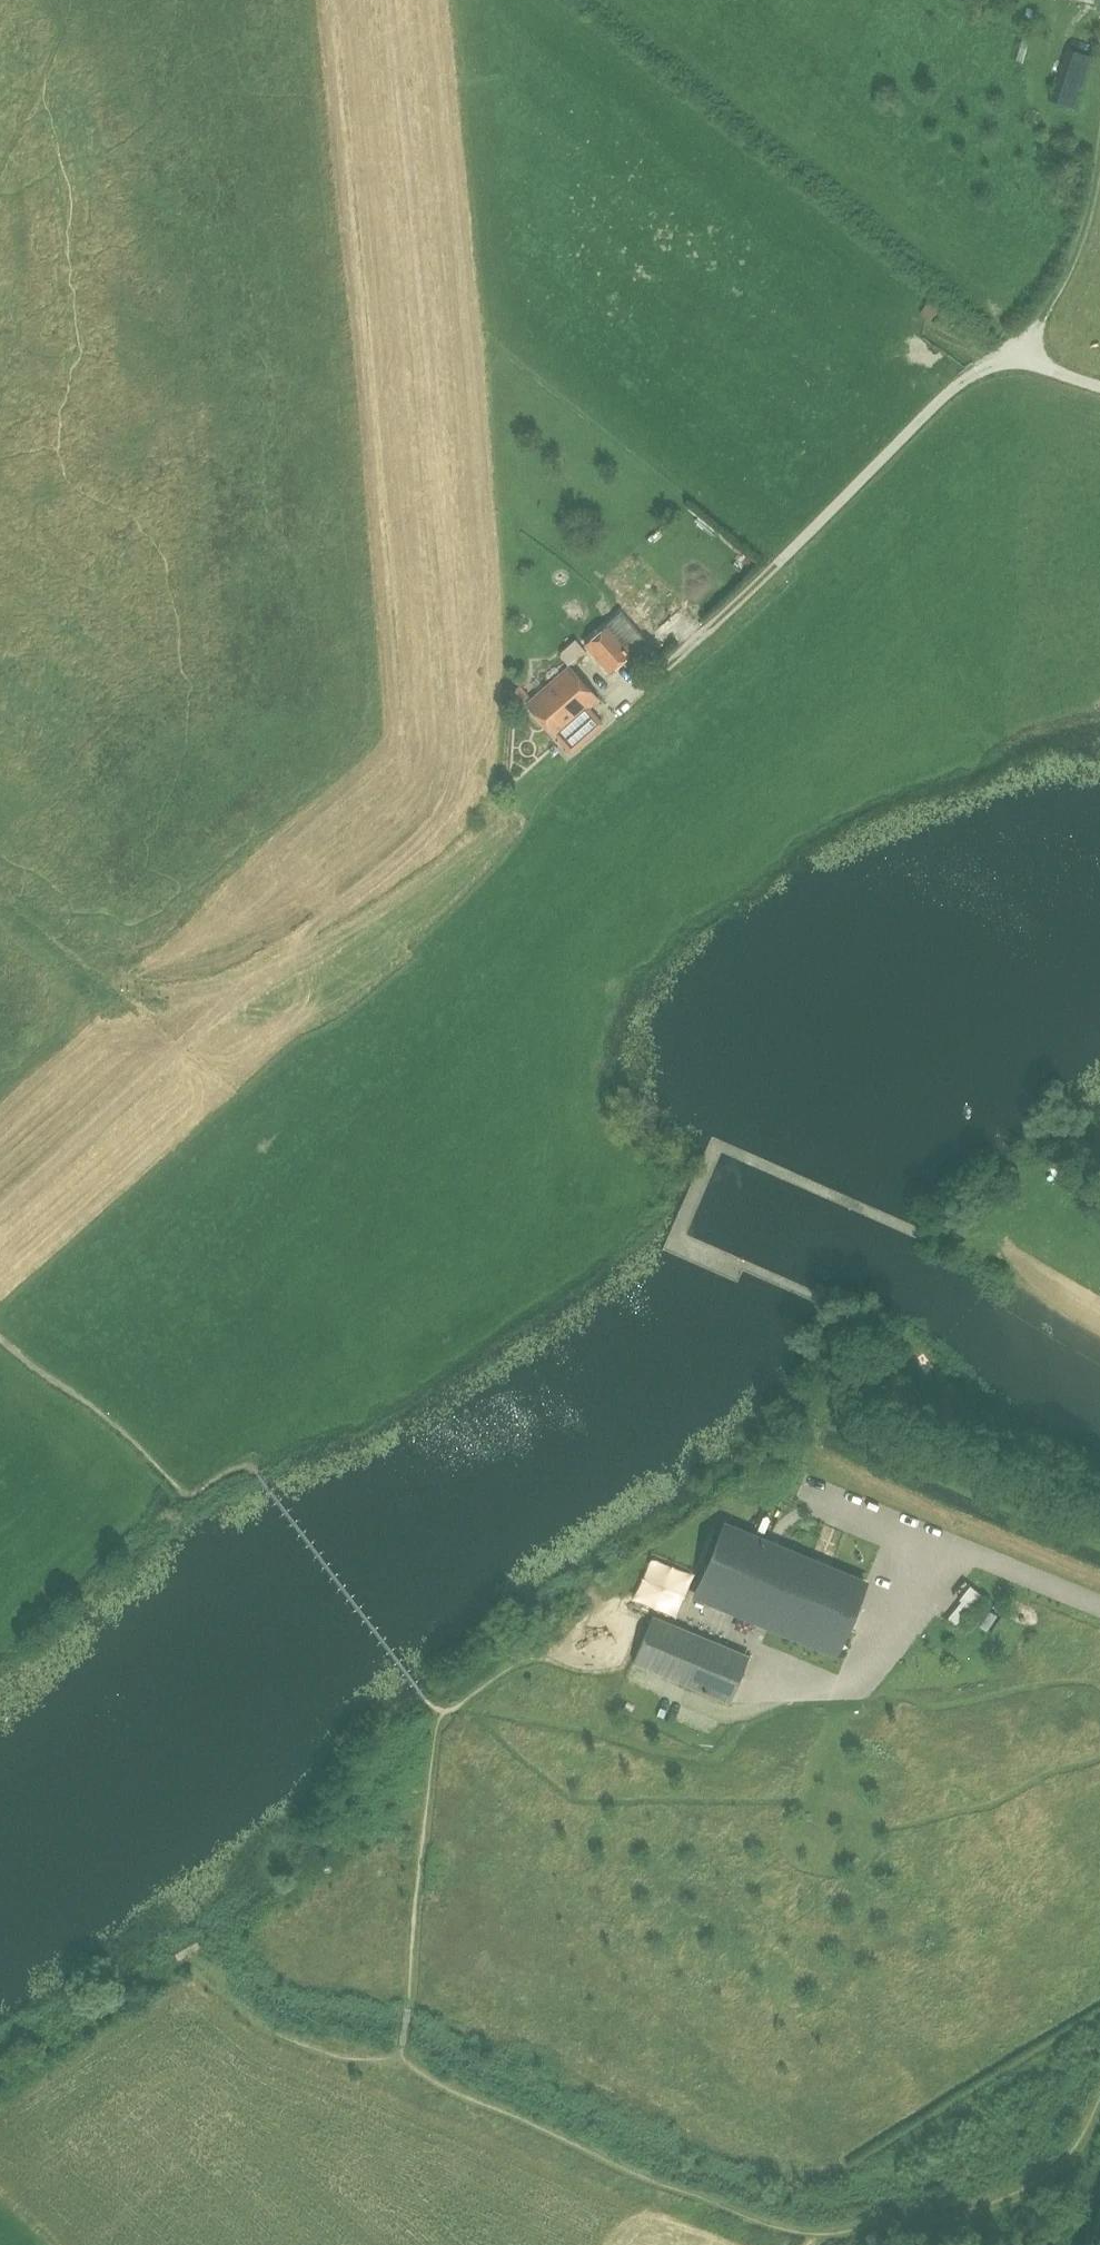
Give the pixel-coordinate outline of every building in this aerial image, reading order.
[(1086,54),(1068,49),(1050,100),(1068,107),(1075,110),(1091,56),(1086,54)] [(617,616),(584,646),(609,672),(642,642),(617,616)] [(567,665),(525,703),(555,736),(558,733),(570,747),(597,723),(584,710),(598,697),(570,666),(586,652),(575,641),(563,650),(562,659),(567,665)] [(520,685),(509,693),(520,705),(530,696),(520,685)] [(865,1583),(725,1525),(696,1595),(836,1653),(865,1583)] [(967,1625),(987,1591),(975,1585),(956,1618),(967,1625)] [(750,1655),(653,1614),(633,1662),(730,1703),(750,1655)]
